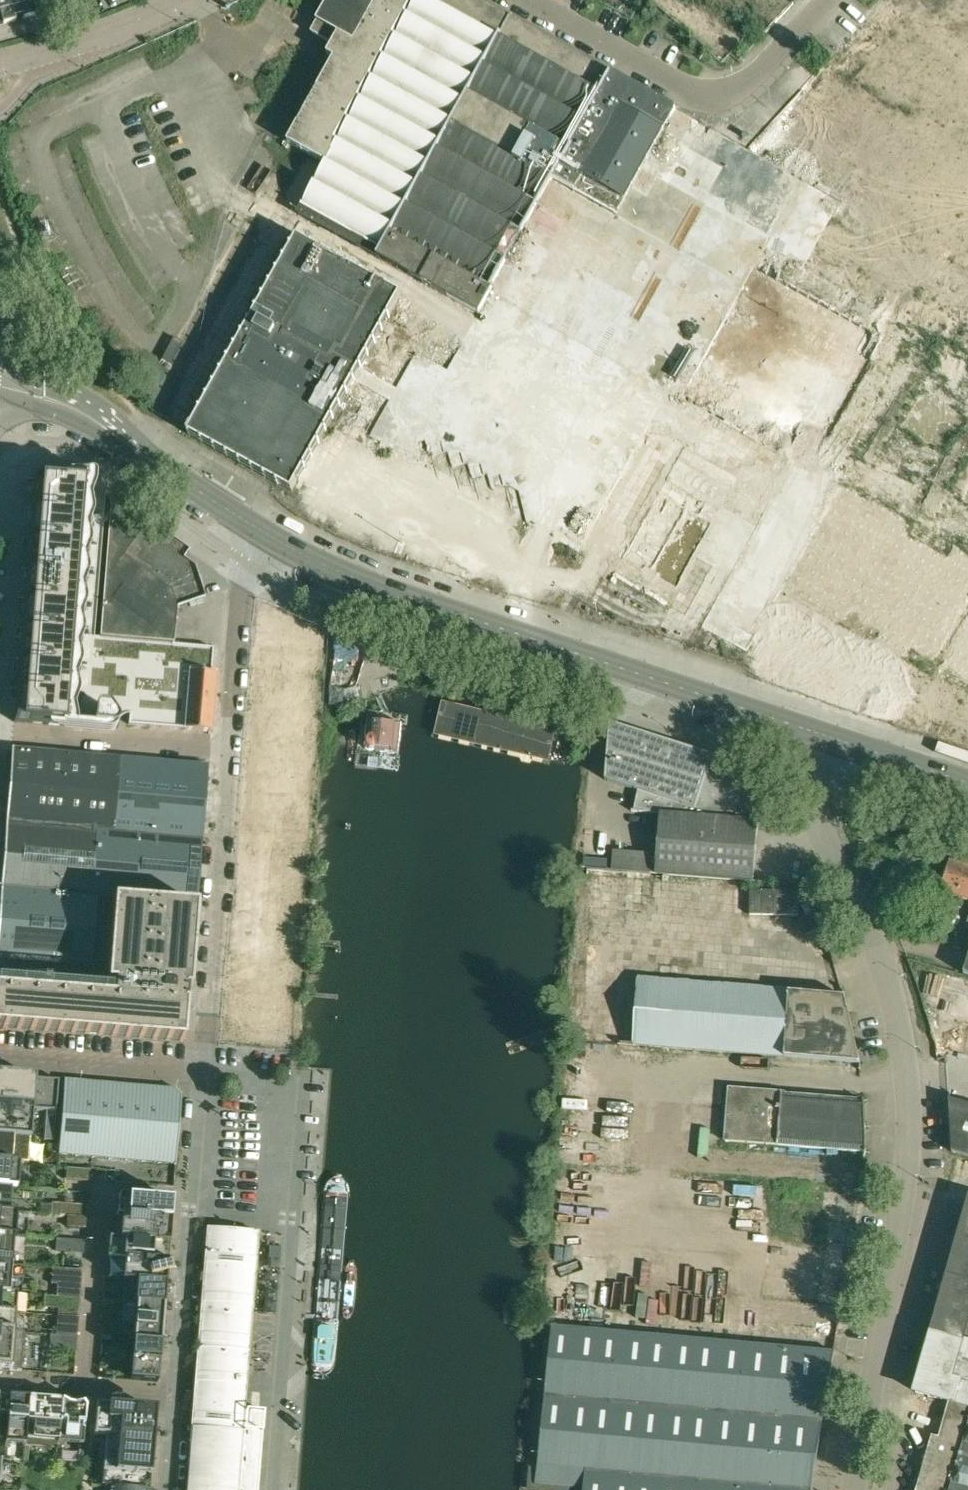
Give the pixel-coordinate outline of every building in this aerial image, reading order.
[(14,20),(13,18),(23,15),(24,18),(45,12),(42,0),(44,0),(0,0),(0,24),(14,20)] [(288,142),(327,163),(297,213),(317,225),(480,315),(611,74),(478,0),(331,0),(324,13),(313,33),(319,36),(333,44),(328,55),(335,59),(296,127),(288,142)] [(600,135),(583,169),(605,180),(598,195),(634,213),(688,105),(620,72),(613,85),(640,98),(633,113),(603,99),(588,130),(600,135)] [(306,244),(315,232),(300,221),(291,233),(306,244)] [(323,404),(282,474),(298,483),(306,470),(315,475),(338,436),(327,429),(337,412),(323,404)] [(710,564),(723,571),(752,519),(742,513),(754,491),(738,471),(720,461),(719,460),(706,452),(699,465),(696,467),(686,486),(693,494),(673,529),(662,515),(652,533),(644,528),(632,549),(647,557),(639,564),(652,580),(689,600),(695,588),(689,580),(710,564)] [(33,479),(14,722),(71,726),(88,517),(103,518),(103,517),(105,494),(94,486),(94,484),(33,479)] [(110,502),(100,636),(173,643),(176,606),(204,597),(194,566),(183,558),(188,551),(122,503),(110,502)] [(926,719),(951,666),(775,583),(755,625),(777,636),(792,605),(829,622),(805,672),(837,687),(841,679),(926,719)] [(94,709),(92,728),(111,729),(112,729),(114,729),(115,729),(116,728),(117,727),(118,725),(118,724),(118,723),(118,722),(117,721),(116,720),(114,717),(130,706),(128,725),(186,729),(210,732),(216,674),(210,673),(211,668),(213,648),(173,644),(173,643),(100,636),(99,636),(97,663),(94,709)] [(967,702),(967,679),(958,675),(950,694),(967,702)] [(565,772),(577,722),(445,681),(432,741),(565,772)] [(319,815),(365,818),(387,712),(332,709),(319,815)] [(612,868),(753,880),(757,819),(748,819),(749,816),(748,811),(748,807),(747,803),(746,799),(745,795),(744,791),(742,787),(739,784),(737,780),(734,777),(731,774),(728,771),(725,769),(721,767),(718,765),(714,763),(710,761),(706,760),(702,760),(695,750),(678,744),(678,745),(643,734),(644,733),(626,727),(626,728),(609,737),(608,737),(605,779),(642,790),(638,809),(632,809),(632,810),(661,812),(657,854),(614,850),(612,868)] [(120,758),(12,748),(0,905),(0,956),(89,964),(95,896),(114,897),(197,904),(202,839),(114,832),(120,758)] [(114,832),(202,839),(208,765),(120,758),(114,832)] [(950,863),(947,874),(931,869),(925,887),(967,899),(967,869),(950,863)] [(0,985),(0,1023),(182,1040),(187,988),(189,989),(197,904),(114,897),(107,981),(113,982),(112,995),(0,985)] [(821,928),(814,914),(800,921),(807,935),(821,928)] [(935,995),(967,1003),(967,997),(967,978),(941,971),(935,995)] [(861,1063),(849,1014),(845,997),(790,993),(790,990),(639,979),(635,1045),(785,1057),(861,1063)] [(0,1075),(0,1136),(30,1138),(32,1109),(46,1110),(56,1111),(59,1080),(0,1075)] [(175,1090),(64,1081),(60,1154),(175,1164),(181,1096),(175,1090)] [(865,1152),(863,1100),(730,1090),(726,1141),(865,1152)] [(949,1100),(953,1152),(967,1156),(967,1105),(949,1100)] [(46,1110),(44,1140),(54,1140),(56,1111),(46,1110)] [(20,1163),(28,1164),(30,1138),(22,1138),(0,1136),(0,1162),(20,1163)] [(0,1162),(0,1186),(12,1187),(18,1187),(20,1163),(0,1162)] [(67,1167),(66,1179),(90,1181),(91,1169),(67,1167)] [(10,1211),(12,1187),(0,1186),(0,1210),(10,1211)] [(119,1195),(117,1215),(121,1215),(171,1219),(173,1200),(119,1195)] [(88,1205),(52,1202),(51,1214),(70,1215),(86,1217),(87,1217),(88,1205)] [(916,1393),(924,1395),(949,1402),(967,1407),(967,1208),(916,1393)] [(16,1235),(18,1211),(10,1211),(0,1210),(0,1234),(16,1235)] [(85,1229),(86,1217),(70,1215),(69,1228),(85,1229)] [(169,1243),(171,1219),(121,1215),(119,1239),(169,1243)] [(246,1371),(258,1233),(207,1229),(186,1489),(237,1489),(246,1371)] [(0,1234),(0,1263),(12,1264),(14,1264),(16,1235),(0,1234)] [(84,1253),(85,1241),(57,1238),(56,1251),(84,1253)] [(119,1239),(109,1238),(108,1257),(124,1258),(168,1262),(169,1243),(119,1239)] [(106,1279),(125,1281),(166,1284),(168,1262),(108,1257),(106,1279)] [(9,1293),(12,1264),(0,1263),(0,1292),(9,1293)] [(51,1267),(50,1284),(82,1286),(83,1269),(51,1267)] [(164,1306),(166,1284),(125,1281),(123,1302),(136,1303),(164,1306)] [(16,1312),(17,1293),(9,1293),(0,1292),(0,1311),(16,1312)] [(79,1316),(80,1298),(59,1296),(45,1295),(44,1307),(58,1308),(58,1314),(79,1316)] [(164,1306),(136,1303),(133,1341),(161,1343),(164,1306)] [(14,1330),(16,1312),(0,1311),(0,1329),(14,1330)] [(63,1316),(62,1323),(78,1324),(78,1317),(63,1316)] [(584,1488),(586,1470),(804,1489),(811,1489),(833,1352),(553,1327),(536,1484),(584,1488)] [(22,1332),(0,1330),(0,1369),(19,1370),(22,1332)] [(77,1337),(49,1334),(48,1346),(76,1349),(77,1337)] [(161,1343),(133,1341),(130,1379),(158,1382),(161,1343)] [(4,1444),(24,1446),(25,1437),(28,1398),(8,1396),(4,1444)] [(61,1400),(28,1398),(25,1437),(58,1440),(61,1400)] [(86,1403),(61,1400),(58,1440),(58,1442),(83,1444),(86,1403)] [(949,1402),(939,1437),(933,1435),(930,1444),(926,1460),(924,1466),(917,1489),(967,1489),(967,1407),(949,1402)] [(96,1404),(93,1435),(105,1436),(103,1471),(107,1471),(106,1483),(102,1482),(101,1484),(102,1484),(106,1484),(149,1488),(156,1408),(112,1405),(96,1404)] [(586,1470),(584,1488),(584,1489),(804,1489),(586,1470)]
